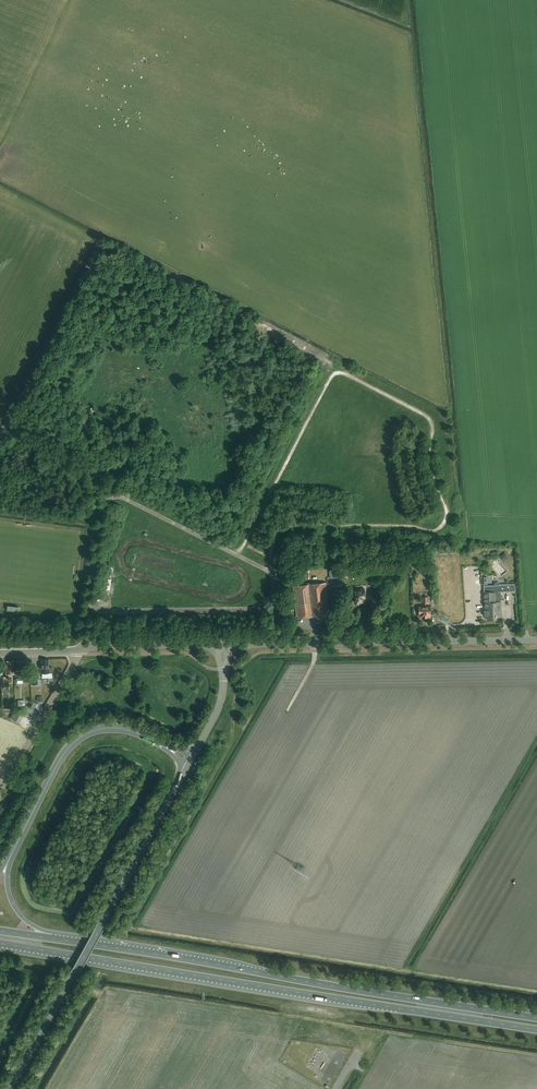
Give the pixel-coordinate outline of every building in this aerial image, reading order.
[(339,578),(338,569),(329,570),(330,578),(339,578)] [(297,618),(330,614),(326,582),(293,586),(297,618)] [(514,584),(505,584),(484,586),(484,592),(483,592),(485,616),(487,616),(487,619),(497,619),(497,617),(502,617),(501,601),(500,592),(515,591),(514,584)] [(365,600),(366,599),(365,588),(362,589),(362,588),(356,589),(356,590),(355,590),(356,603),(357,603),(358,603),(359,602),(362,602),(362,600),(365,600)] [(431,606),(419,606),(419,614),(419,617),(431,617),(431,614),(431,606)] [(41,667),(41,673),(42,673),(52,673),(53,673),(53,667),(49,667),(49,659),(42,659),(42,667),(41,667)] [(6,674),(14,674),(14,661),(7,661),(7,667),(6,667),(6,674)]
